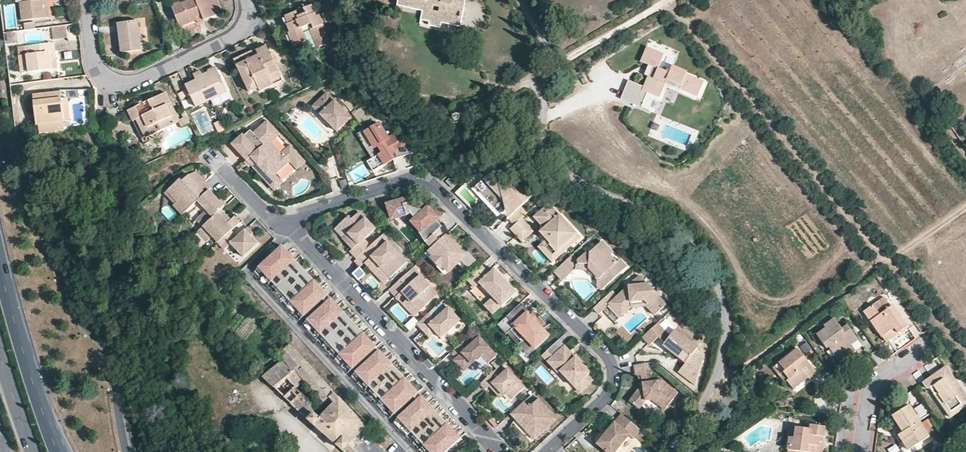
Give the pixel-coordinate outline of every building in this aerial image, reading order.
[(23,0),(19,1),(21,19),(46,16),(45,9),(41,9),(40,0),(23,0)] [(203,20),(221,13),(216,0),(191,0),(181,5),(180,3),(173,6),(181,27),(196,20),(197,20),(196,18),(201,16),(203,20)] [(455,0),(396,0),(395,5),(420,11),(420,14),(428,16),(426,21),(439,24),(440,18),(459,22),(462,7),(460,6),(454,5),(455,0)] [(328,42),(318,17),(315,18),(310,6),(284,17),(287,24),(286,24),(289,33),(288,33),(293,47),(305,42),(301,30),(308,27),(316,47),(328,42)] [(140,50),(137,20),(117,23),(120,53),(140,50)] [(66,40),(65,28),(52,29),(53,41),(66,40)] [(6,44),(19,42),(17,31),(4,33),(6,44)] [(55,60),(53,42),(16,46),(17,55),(26,54),(28,71),(49,69),(48,61),(55,60)] [(638,85),(626,80),(618,102),(639,109),(644,92),(658,97),(663,81),(678,86),(679,89),(696,95),(701,80),(684,74),(686,70),(668,64),(665,71),(658,68),(664,52),(641,44),(635,63),(652,69),(650,76),(642,74),(638,85)] [(259,57),(270,52),(267,46),(256,50),(259,57)] [(270,77),(279,73),(270,52),(259,57),(238,67),(250,93),(260,89),(262,92),(274,87),(273,85),(270,77)] [(28,71),(26,54),(17,55),(19,72),(28,71)] [(209,76),(217,72),(216,69),(208,73),(196,78),(198,81),(198,83),(210,78),(209,76)] [(227,93),(217,72),(209,76),(210,78),(198,83),(198,81),(186,86),(196,107),(211,100),(227,93)] [(283,81),(279,73),(270,77),(273,85),(283,81)] [(68,121),(67,107),(61,107),(60,99),(59,92),(32,95),(35,124),(38,124),(62,121),(68,121)] [(227,93),(211,100),(215,107),(230,100),(227,93)] [(144,138),(172,125),(169,118),(171,117),(166,107),(170,105),(165,94),(126,111),(132,123),(135,121),(144,138)] [(321,105),(330,97),(328,94),(313,108),(318,113),(321,116),(326,111),(321,105)] [(352,120),(330,97),(321,105),(326,111),(321,116),(337,134),(352,120)] [(169,118),(172,125),(179,122),(175,115),(170,105),(166,107),(171,117),(169,118)] [(190,123),(185,112),(180,114),(183,120),(179,122),(181,128),(190,123)] [(63,130),(62,121),(38,124),(39,132),(63,130)] [(140,140),(144,138),(135,121),(132,123),(140,140)] [(280,135),(267,121),(253,134),(250,131),(244,137),(243,135),(232,145),(247,162),(250,159),(254,163),(251,166),(268,184),(276,176),(290,163),(294,159),(298,163),(303,159),(290,146),(281,154),(271,143),(280,135)] [(414,154),(395,136),(388,140),(378,123),(363,132),(373,149),(376,147),(381,154),(366,163),(372,173),(393,160),(414,154)] [(306,163),(303,159),(298,163),(294,159),(290,163),(298,171),(306,163)] [(205,180),(196,169),(189,172),(181,179),(179,176),(165,189),(175,200),(173,202),(172,203),(180,212),(196,198),(208,186),(210,185),(205,180)] [(528,191),(492,171),(474,191),(487,203),(489,200),(491,202),(489,204),(501,216),(503,214),(508,218),(530,194),(528,191)] [(284,184),(276,176),(268,184),(275,192),(284,184)] [(458,185),(452,178),(447,182),(454,189),(458,185)] [(216,195),(208,186),(196,198),(197,199),(205,208),(195,218),(201,224),(217,210),(220,206),(224,204),(218,197),(216,195)] [(175,200),(165,189),(163,191),(173,202),(175,200)] [(487,203),(474,191),(472,192),(500,218),(501,216),(489,204),(491,202),(489,200),(487,203)] [(422,232),(427,243),(428,242),(444,227),(437,220),(439,219),(429,208),(428,209),(423,204),(425,202),(423,199),(421,198),(418,197),(415,197),(413,197),(410,197),(391,204),(396,220),(414,214),(418,218),(415,221),(424,230),(422,232)] [(551,203),(535,218),(537,221),(553,206),(551,203)] [(230,217),(220,206),(217,210),(227,220),(230,217)] [(583,238),(553,206),(537,221),(545,229),(541,233),(548,241),(559,253),(571,242),(575,246),(583,238)] [(227,220),(217,210),(201,224),(196,229),(206,240),(212,235),(218,242),(232,229),(241,221),(234,213),(230,217),(227,220)] [(380,231),(364,215),(363,215),(357,220),(359,223),(375,233),(376,234),(380,231)] [(375,233),(359,223),(357,220),(355,222),(352,219),(343,228),(351,236),(345,241),(355,252),(353,254),(359,261),(368,253),(374,247),(368,241),(376,234),(375,233)] [(533,229),(524,219),(512,230),(521,240),(533,229)] [(249,232),(244,226),(236,234),(232,229),(218,242),(223,248),(230,242),(242,256),(258,241),(249,232)] [(470,254),(450,234),(451,233),(445,227),(444,227),(428,242),(427,243),(434,250),(434,254),(438,257),(442,257),(447,262),(447,266),(452,272),(464,260),(466,262),(474,254),(472,252),(470,254)] [(536,232),(533,229),(521,240),(524,243),(536,232)] [(388,271),(386,273),(392,280),(409,265),(399,255),(382,240),(374,247),(368,253),(382,269),(384,267),(388,271)] [(559,253),(548,241),(540,248),(554,265),(575,246),(571,242),(559,253)] [(620,262),(613,255),(616,253),(605,241),(591,253),(589,252),(580,260),(575,255),(555,273),(564,282),(579,269),(579,265),(588,266),(588,269),(599,282),(599,287),(603,292),(630,267),(623,260),(620,262)] [(353,372),(376,349),(370,342),(365,337),(359,330),(353,324),(347,317),(341,310),(334,303),(329,297),(323,291),(317,284),(310,277),(304,270),(297,262),(290,255),(282,246),(257,269),(353,372)] [(480,260),(474,254),(466,262),(472,268),(480,260)] [(521,295),(498,271),(493,276),(485,267),(470,282),(478,291),(483,286),(496,300),(505,310),(521,295)] [(438,291),(416,268),(415,270),(437,292),(438,291)] [(437,292),(415,270),(391,292),(399,300),(404,295),(407,297),(411,302),(423,315),(442,296),(438,291),(437,292)] [(669,305),(649,284),(630,286),(619,296),(614,292),(601,304),(606,310),(611,306),(615,302),(624,311),(632,304),(646,302),(650,306),(648,308),(656,317),(669,305)] [(505,310),(496,300),(487,308),(496,318),(505,310)] [(894,330),(897,335),(905,329),(890,308),(888,309),(882,301),(864,314),(882,339),(894,330)] [(423,315),(411,302),(405,307),(417,320),(423,315)] [(624,311),(615,302),(611,306),(623,319),(633,310),(648,308),(650,306),(646,302),(632,304),(624,311)] [(540,322),(535,316),(532,319),(530,316),(532,314),(524,305),(509,319),(518,328),(514,333),(525,345),(530,342),(538,349),(550,338),(544,333),(550,329),(542,320),(540,322)] [(464,322),(452,309),(441,319),(435,313),(420,327),(427,334),(433,328),(439,335),(444,340),(464,322)] [(605,316),(596,323),(603,331),(612,324),(605,316)] [(409,330),(418,323),(414,318),(405,326),(409,330)] [(852,346),(857,342),(846,327),(841,330),(833,320),(824,328),(825,330),(817,337),(827,351),(829,349),(836,358),(842,354),(844,356),(854,350),(852,346)] [(700,349),(677,331),(672,337),(660,324),(645,338),(652,346),(661,338),(667,344),(665,346),(687,365),(700,349)] [(439,335),(433,328),(427,334),(433,340),(439,335)] [(886,343),(897,335),(894,330),(882,339),(886,343)] [(538,349),(530,342),(525,345),(514,333),(510,336),(531,358),(539,351),(538,349)] [(474,346),(468,340),(453,355),(454,355),(459,360),(456,363),(465,372),(473,364),(475,367),(484,359),(491,366),(501,357),(483,338),(474,346)] [(598,380),(578,358),(576,361),(569,354),(572,351),(561,341),(549,353),(555,359),(550,363),(554,368),(559,363),(565,370),(563,373),(577,388),(580,385),(586,391),(598,380)] [(862,348),(857,342),(852,346),(854,350),(844,356),(842,354),(836,358),(841,365),(847,361),(857,354),(856,352),(862,348)] [(317,376),(289,345),(280,354),(284,360),(263,378),(313,426),(341,451),(348,444),(364,427),(317,376)] [(428,451),(448,451),(461,440),(458,436),(452,430),(445,422),(439,416),(432,409),(425,401),(416,392),(408,383),(400,374),(392,366),(384,358),(378,351),(376,349),(353,372),(428,451)] [(578,358),(572,351),(569,354),(576,361),(578,358)] [(806,378),(807,380),(809,382),(816,376),(797,352),(775,369),(781,376),(783,375),(788,382),(786,383),(792,392),(804,383),(802,381),(806,378)] [(555,359),(549,353),(544,357),(550,363),(555,359)] [(565,370),(559,363),(554,368),(561,375),(563,373),(565,370)] [(475,367),(473,364),(465,372),(467,374),(475,367)] [(679,393),(662,380),(652,381),(651,374),(652,374),(651,364),(634,366),(635,377),(641,376),(642,382),(643,390),(638,391),(630,401),(640,410),(647,402),(653,401),(664,410),(679,393)] [(781,376),(775,369),(773,370),(778,377),(779,378),(784,385),(786,383),(788,382),(783,375),(781,376)] [(506,375),(500,370),(483,386),(489,393),(492,390),(495,387),(505,397),(506,399),(509,396),(515,402),(529,389),(511,370),(506,375)] [(951,386),(954,384),(943,370),(940,372),(951,386)] [(954,384),(951,386),(940,372),(921,386),(925,391),(929,391),(933,397),(937,397),(950,413),(965,402),(965,401),(954,384)] [(586,391),(580,385),(577,388),(583,394),(586,391)] [(503,399),(505,397),(495,387),(492,390),(501,399),(502,399),(503,399)] [(950,413),(937,397),(933,397),(949,419),(965,408),(965,402),(950,413)] [(560,419),(541,399),(531,408),(527,403),(512,416),(524,428),(526,426),(539,439),(550,429),(548,427),(550,425),(552,427),(560,419)] [(920,416),(927,411),(921,403),(914,408),(920,416)] [(928,438),(907,407),(891,417),(902,433),(898,437),(908,451),(928,438)] [(623,415),(598,445),(606,451),(617,451),(621,448),(630,436),(635,440),(642,431),(623,415)] [(817,447),(814,445),(815,443),(816,442),(821,443),(823,427),(809,425),(809,430),(805,429),(794,428),(793,437),(789,437),(787,450),(801,451),(804,451),(816,451),(817,447)] [(539,439),(526,426),(524,428),(536,442),(539,439)]
